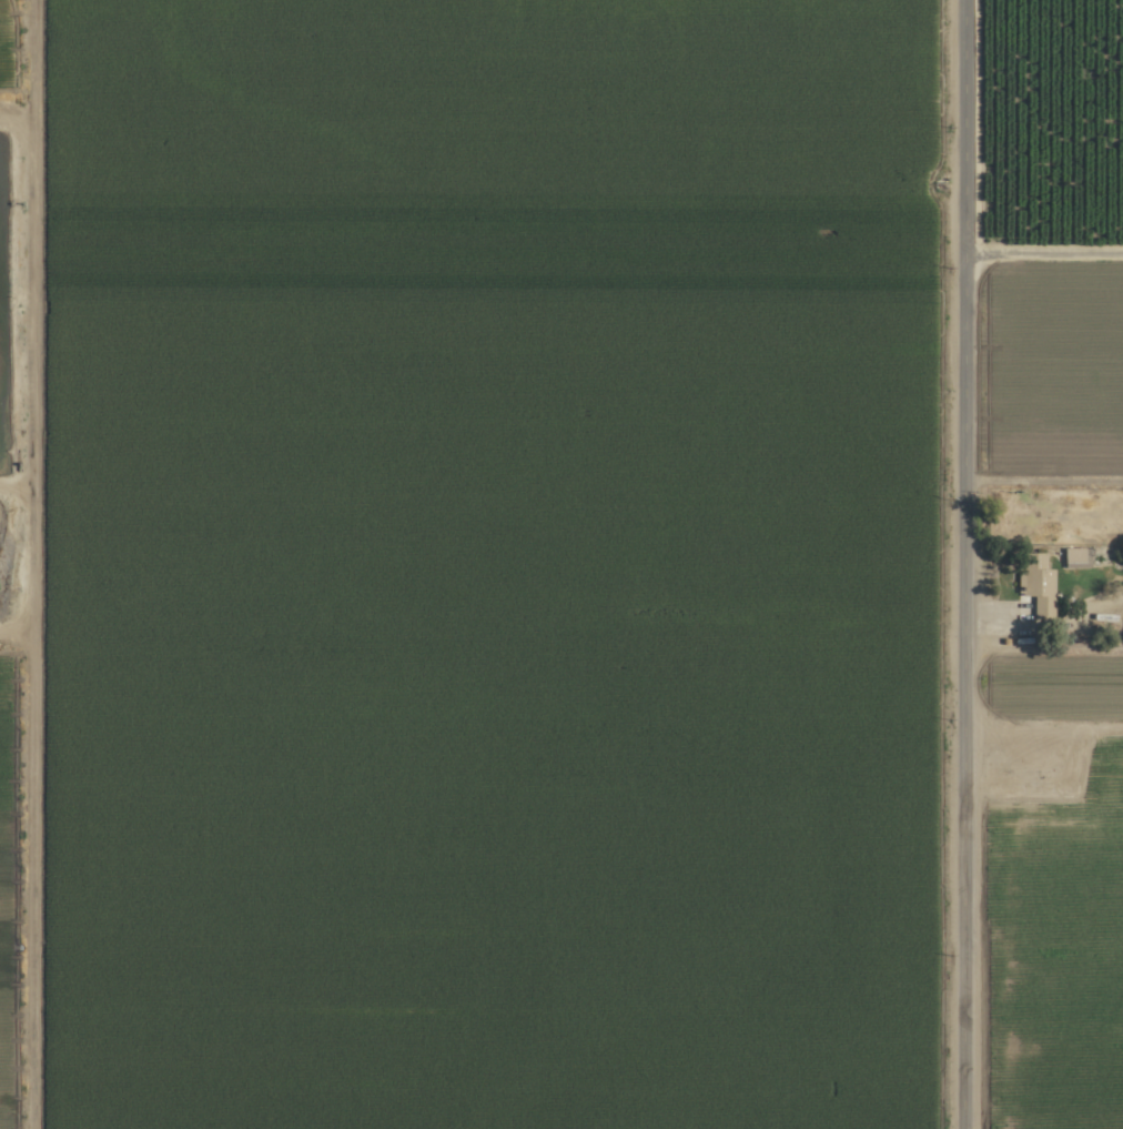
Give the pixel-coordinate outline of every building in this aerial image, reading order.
[(1060,562),(1080,562),(1079,546),(1059,547),(1060,562)] [(1041,552),(1016,552),(1016,576),(1018,576),(1018,585),(1029,585),(1029,605),(1045,605),(1046,567),(1041,567),(1041,552)]
